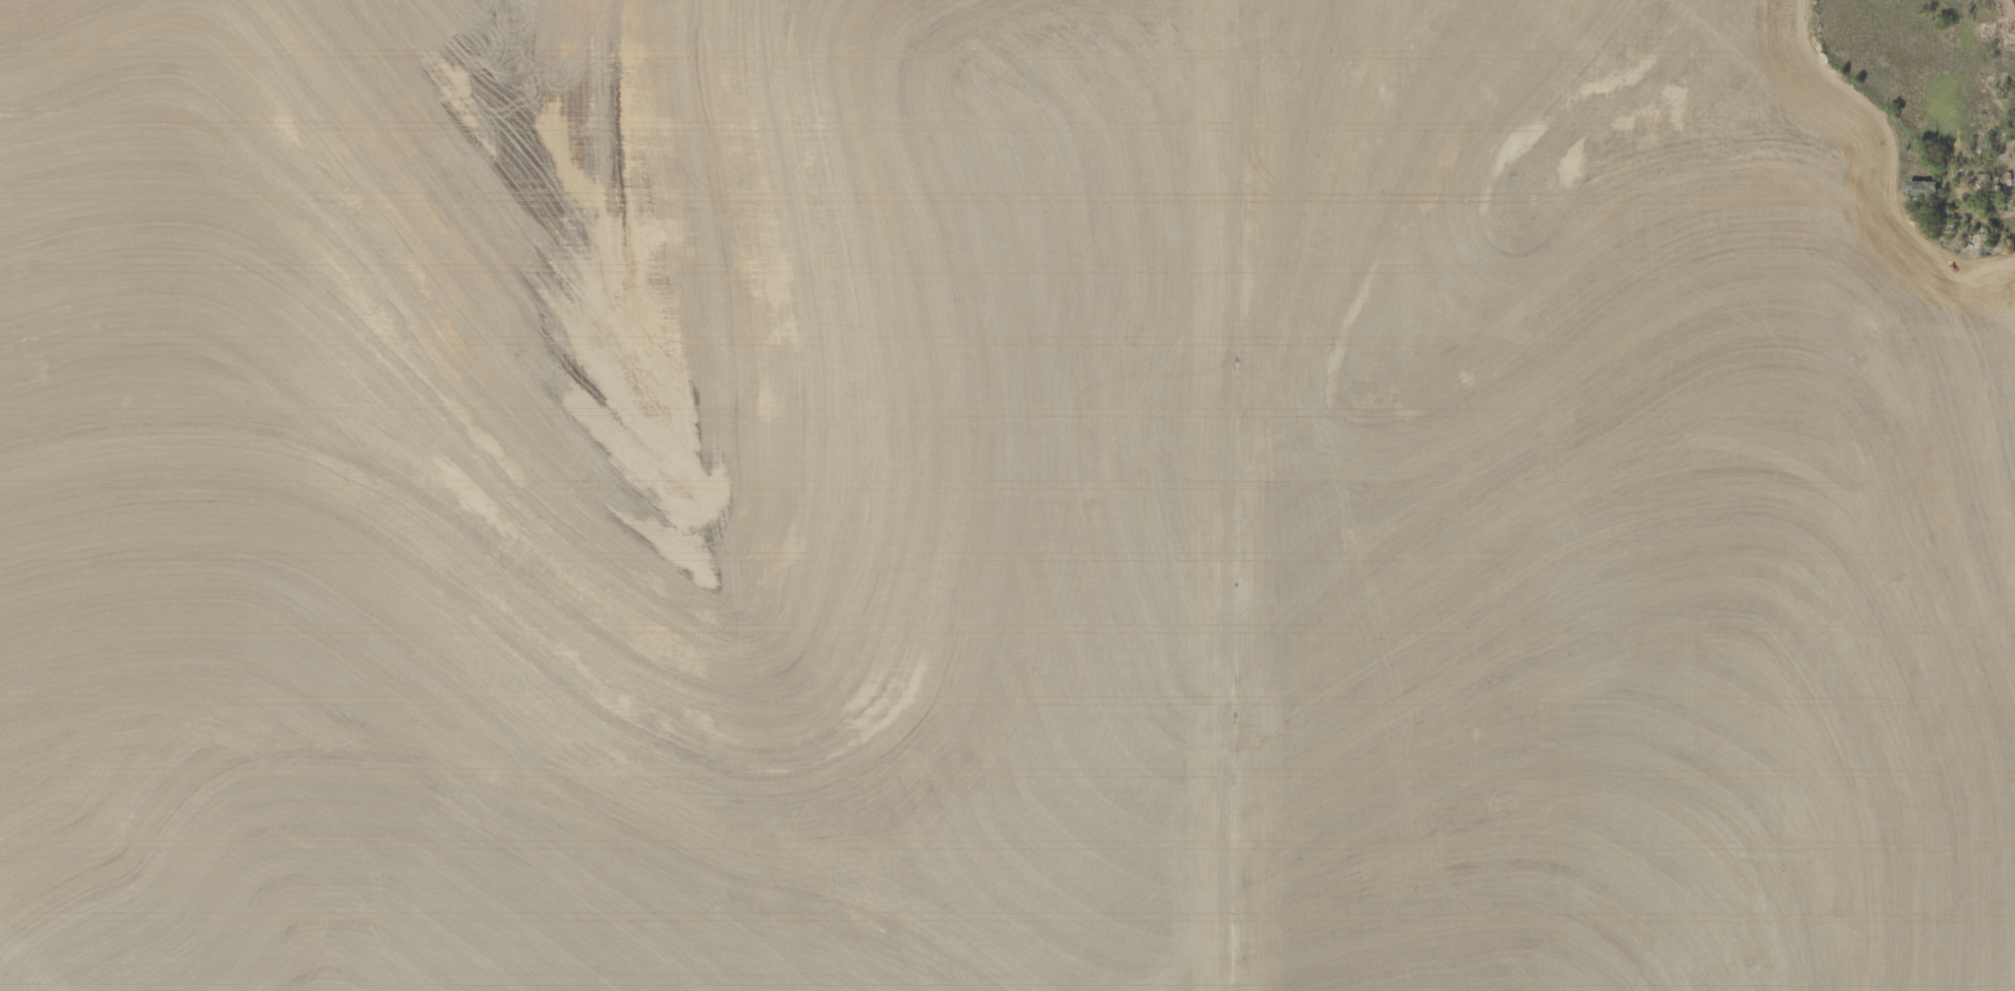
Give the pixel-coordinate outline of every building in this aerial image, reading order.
[(1908,196),(1936,197),(1937,181),(1909,180),(1908,196)]
